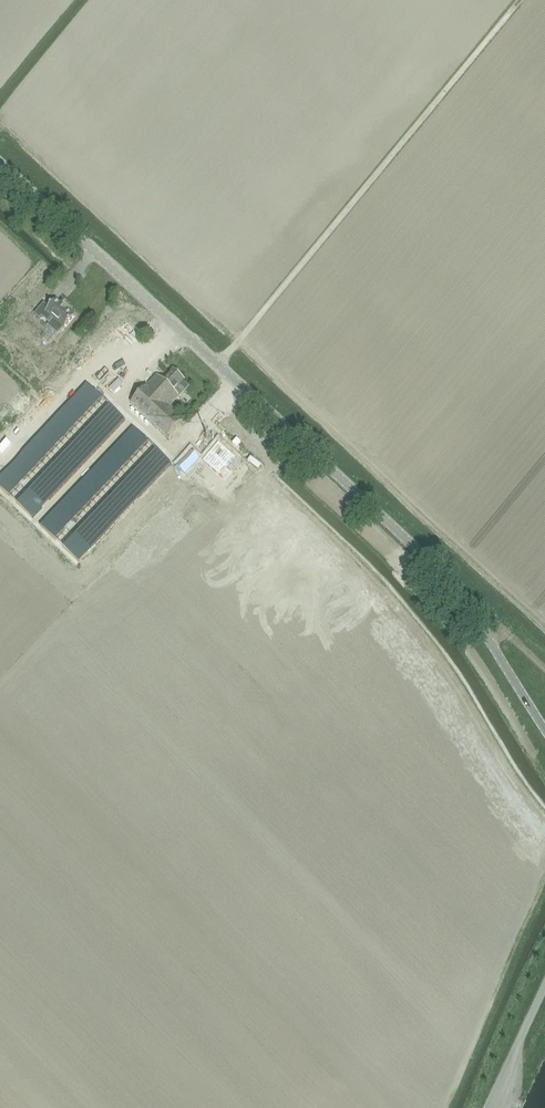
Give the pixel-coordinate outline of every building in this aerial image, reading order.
[(61,334),(76,316),(57,301),(50,308),(45,304),(36,315),(41,319),(42,317),(49,324),(47,326),(48,326),(50,324),(61,334)] [(157,375),(130,404),(165,437),(181,420),(168,408),(189,385),(172,369),(163,379),(157,375)] [(87,386),(77,396),(92,410),(102,400),(87,386)] [(77,396),(68,406),(83,420),(92,410),(77,396)] [(36,416),(46,423),(55,410),(44,403),(36,416)] [(67,407),(58,417),(73,431),(82,421),(67,407)] [(110,408),(100,418),(116,432),(125,422),(110,408)] [(58,417),(48,427),(63,441),(73,431),(58,417)] [(100,418),(91,428),(106,442),(115,432),(100,418)] [(48,427),(38,437),(53,452),(63,442),(48,427)] [(90,428),(81,438),(96,453),(106,443),(90,428)] [(133,429),(124,439),(139,454),(148,444),(133,429)] [(38,438),(29,448),(44,462),(53,452),(38,438)] [(81,439),(71,449),(86,463),(96,453),(81,439)] [(123,440),(114,450),(129,464),(138,454),(123,440)] [(208,440),(194,457),(215,476),(221,469),(218,467),(227,457),(208,440)] [(28,448),(19,458),(34,472),(43,462),(28,448)] [(71,449),(62,459),(77,473),(86,463),(71,449)] [(114,450),(104,460),(119,474),(129,464),(114,450)] [(156,451),(147,461),(162,475),(171,465),(156,451)] [(19,458),(9,469),(24,483),(34,473),(19,458)] [(61,459),(52,470),(67,484),(76,474),(61,459)] [(104,460),(94,471),(110,485),(119,475),(104,460)] [(147,461),(137,472),(152,486),(162,476),(147,461)] [(52,470),(42,480),(57,494),(67,484),(52,470)] [(94,471),(85,481),(100,495),(109,485),(94,471)] [(137,472),(127,482),(142,496),(152,486),(137,472)] [(0,478),(0,495),(7,501),(16,491),(1,477),(0,478)] [(42,480),(32,490),(47,504),(57,494),(42,480)] [(84,481),(75,491),(90,505),(100,495),(84,481)] [(127,482),(118,492),(133,506),(142,496),(127,482)] [(75,492),(65,502),(80,516),(90,506),(75,492)] [(117,493),(108,503),(123,517),(132,507),(117,493)] [(25,499),(15,509),(30,523),(40,513),(25,499)] [(65,502),(56,512),(71,526),(80,516),(65,502)] [(108,503),(98,513),(113,527),(123,517),(108,503)] [(98,513),(88,523),(104,537),(113,527),(98,513)] [(48,520),(38,530),(53,545),(63,534),(48,520)] [(88,524),(79,534),(94,548),(103,538),(88,524)] [(71,542),(61,552),(77,566),(86,556),(71,542)]
